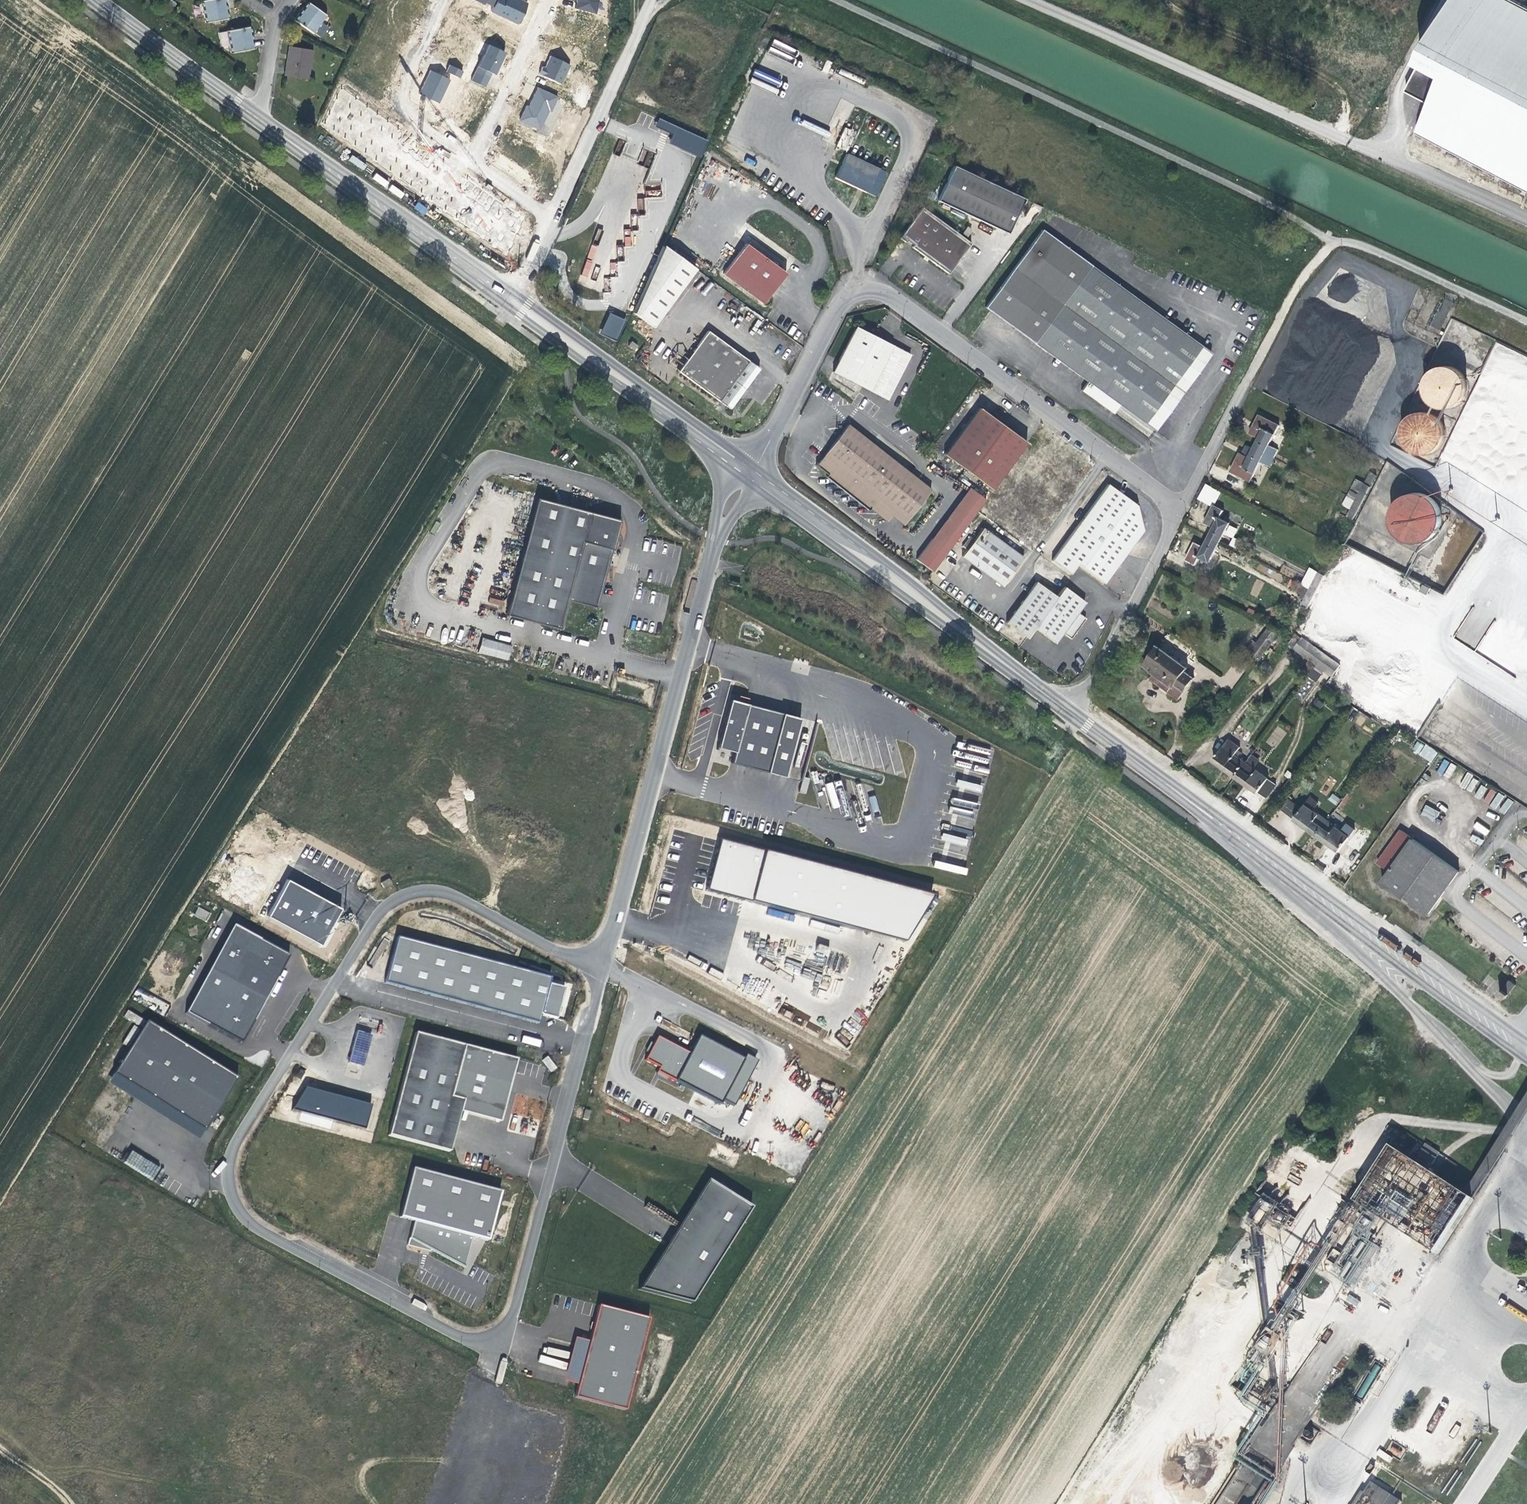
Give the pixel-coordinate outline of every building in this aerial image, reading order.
[(206,23),(228,18),(224,0),(201,0),(206,23)] [(493,7),(490,12),(517,25),(526,5),(516,0),(496,0),(493,7)] [(596,14),(599,1),(598,0),(577,0),(578,1),(576,9),(596,14)] [(1416,71),(1431,83),(1413,137),(1526,195),(1526,11),(1506,0),(1453,0),(1416,71)] [(324,14),(318,10),(307,2),(294,20),(313,33),(325,16),(324,14)] [(321,6),(318,10),(324,14),(327,10),(321,6)] [(231,53),(253,48),(249,27),(227,31),(231,53)] [(488,44),(471,80),(485,87),(491,73),(494,74),(504,52),(488,44)] [(312,50),(289,46),(284,75),(308,79),(312,50)] [(543,66),(539,74),(561,84),(570,65),(550,56),(545,68),(543,66)] [(459,77),(462,71),(449,64),(446,71),(459,77)] [(439,102),(450,79),(430,70),(419,93),(439,102)] [(551,111),(558,96),(538,87),(529,106),(527,105),(520,120),(539,129),(549,110),(551,111)] [(527,218),(342,88),(324,123),(507,256),(527,218)] [(658,119),(655,126),(673,133),(669,144),(702,157),(709,139),(658,119)] [(861,183),(877,191),(886,172),(846,153),(835,177),(858,188),(861,183)] [(1024,198),(953,165),(938,200),(1008,233),(1024,198)] [(875,196),(877,191),(861,183),(858,188),(875,196)] [(414,210),(425,213),(427,206),(416,203),(414,210)] [(922,207),(899,238),(905,243),(907,241),(913,244),(911,247),(948,274),(971,243),(922,207)] [(1087,382),(1119,405),(1154,431),(1211,353),(1042,229),(985,307),(1087,382)] [(786,273),(745,243),(722,274),(763,304),(786,273)] [(653,327),(695,268),(663,245),(653,268),(632,313),(653,327)] [(601,334),(617,340),(626,319),(609,312),(601,334)] [(910,355),(855,326),(832,371),(887,400),(910,355)] [(759,369),(707,330),(678,371),(730,409),(759,369)] [(1443,366),(1438,368),(1433,371),(1429,374),(1426,380),(1424,385),(1424,391),(1426,396),(1429,400),(1431,403),(1434,406),(1438,408),(1441,409),(1445,409),(1449,409),(1452,408),(1458,406),(1461,403),(1465,398),(1467,394),(1467,390),(1467,386),(1467,382),(1465,378),(1462,373),(1457,369),(1452,367),(1449,366),(1443,366)] [(1113,414),(1119,405),(1087,382),(1081,391),(1113,414)] [(1522,407),(1510,405),(1507,400),(1501,401),(1494,406),(1477,403),(1473,407),(1476,410),(1474,411),(1456,423),(1465,425),(1459,429),(1463,434),(1464,448),(1463,455),(1475,456),(1478,440),(1481,444),(1488,445),(1497,439),(1506,452),(1509,452),(1510,443),(1518,438),(1523,445),(1524,455),(1526,453),(1526,448),(1525,436),(1526,435),(1526,422),(1526,421),(1526,415),(1526,414),(1522,407)] [(992,490),(1027,443),(1015,434),(1017,430),(993,412),(990,417),(978,407),(944,455),(992,490)] [(1423,412),(1419,412),(1415,414),(1410,417),(1407,420),(1404,424),(1403,428),(1402,433),(1402,437),(1403,440),(1405,444),(1408,449),(1412,452),(1415,453),(1421,455),(1424,454),(1428,454),(1433,453),(1437,450),(1440,448),(1443,442),(1445,437),(1445,435),(1445,431),(1444,429),(1443,424),(1440,419),(1435,415),(1432,414),(1428,412),(1423,412)] [(1259,438),(1254,448),(1274,458),(1278,450),(1269,445),(1279,425),(1260,415),(1250,433),(1259,438)] [(931,490),(848,424),(815,465),(827,475),(826,476),(868,510),(870,508),(887,522),(891,516),(903,525),(931,490)] [(1274,458),(1254,448),(1249,458),(1240,453),(1231,471),(1251,481),(1261,462),(1270,466),(1274,458)] [(1353,520),(1370,487),(1363,483),(1347,516),(1353,520)] [(1212,507),(1220,492),(1204,484),(1196,499),(1212,507)] [(1135,506),(1107,485),(1051,561),(1069,574),(1077,564),(1104,583),(1143,531),(1135,506)] [(985,500),(985,499),(969,487),(931,538),(948,550),(978,509),(985,500)] [(1463,491),(1457,487),(1453,493),(1459,498),(1463,491)] [(1415,493),(1410,493),(1402,497),(1399,500),(1395,505),(1392,513),(1392,518),(1392,522),(1393,526),(1396,531),(1400,536),(1403,538),(1407,540),(1412,543),(1417,542),(1422,542),(1429,540),(1433,536),(1436,533),(1439,529),(1441,524),(1442,520),(1442,515),(1441,511),(1439,506),(1434,499),(1429,495),(1424,494),(1420,493),(1415,493)] [(537,498),(510,615),(559,629),(567,600),(595,607),(619,523),(537,498)] [(995,508),(985,500),(978,509),(988,517),(995,508)] [(1214,527),(1204,547),(1195,543),(1186,560),(1195,564),(1199,557),(1209,562),(1220,543),(1230,523),(1219,517),(1223,510),(1214,505),(1205,523),(1214,527)] [(1023,558),(983,528),(961,557),(1002,587),(1023,558)] [(948,550),(931,538),(916,559),(933,571),(948,550)] [(1308,609),(1325,576),(1318,572),(1301,606),(1308,609)] [(1034,628),(1056,597),(1036,582),(1006,623),(1026,638),(1034,628)] [(1430,588),(1423,584),(1420,591),(1427,595),(1430,588)] [(1064,587),(1056,597),(1034,628),(1054,643),(1062,632),(1077,612),(1085,602),(1064,587)] [(1085,618),(1077,612),(1062,632),(1070,639),(1085,618)] [(1245,651),(1259,660),(1280,631),(1273,626),(1266,622),(1260,630),(1264,634),(1257,644),(1253,640),(1245,651)] [(1295,634),(1292,639),(1288,644),(1294,648),(1293,649),(1309,660),(1307,664),(1322,675),(1324,671),(1332,677),(1340,665),(1302,637),(1301,639),(1295,634)] [(509,660),(512,645),(482,638),(479,653),(509,660)] [(1188,668),(1158,646),(1144,665),(1155,674),(1152,679),(1179,699),(1194,678),(1185,672),(1188,668)] [(803,720),(734,701),(721,749),(739,753),(736,764),(788,778),(803,720)] [(1392,733),(1396,727),(1378,714),(1374,720),(1392,733)] [(1413,740),(1396,727),(1392,733),(1408,745),(1413,740)] [(1213,760),(1236,776),(1246,762),(1235,754),(1240,747),(1229,739),(1213,760)] [(1417,740),(1411,750),(1431,762),(1437,752),(1417,740)] [(1444,759),(1437,771),(1449,778),(1456,766),(1444,759)] [(1246,762),(1236,776),(1258,793),(1268,779),(1246,762)] [(1332,794),(1327,800),(1336,806),(1341,800),(1332,794)] [(1310,797),(1304,805),(1312,811),(1318,803),(1310,797)] [(1425,804),(1420,815),(1435,822),(1439,811),(1425,804)] [(1294,820),(1316,836),(1327,822),(1312,811),(1304,805),(1294,820)] [(1327,822),(1316,836),(1338,852),(1349,838),(1341,832),(1327,822)] [(1341,832),(1349,838),(1355,830),(1347,824),(1341,832)] [(1459,872),(1401,830),(1377,863),(1390,871),(1382,882),(1428,915),(1459,872)] [(935,893),(724,839),(710,889),(909,939),(935,893)] [(343,909),(290,881),(271,917),(324,945),(343,909)] [(194,916),(207,922),(211,912),(198,907),(194,916)] [(235,924),(189,1013),(240,1038),(291,953),(235,924)] [(1444,944),(1431,934),(1426,941),(1439,950),(1444,944)] [(550,976),(399,936),(387,981),(539,1021),(550,976)] [(1515,985),(1509,980),(1499,995),(1505,999),(1515,985)] [(124,1017),(139,1024),(142,1018),(127,1010),(124,1017)] [(243,1071),(152,1016),(113,1074),(204,1132),(243,1071)] [(367,1050),(371,1036),(357,1032),(353,1045),(367,1050)] [(429,1148),(449,1152),(459,1111),(462,1099),(450,1097),(463,1046),(414,1033),(387,1136),(429,1148)] [(760,1059),(747,1053),(745,1057),(702,1034),(679,1078),(722,1101),(724,1097),(737,1104),(760,1059)] [(366,1054),(367,1050),(353,1045),(351,1050),(366,1054)] [(514,1060),(463,1046),(450,1097),(462,1099),(459,1111),(502,1123),(514,1060)] [(362,1067),(366,1054),(351,1050),(347,1063),(362,1067)] [(551,1072),(557,1068),(548,1055),(542,1060),(551,1072)] [(300,1080),(304,1073),(300,1070),(295,1078),(300,1080)] [(371,1107),(305,1088),(293,1109),(365,1130),(371,1107)] [(1393,1147),(1357,1204),(1438,1256),(1475,1200),(1393,1147)] [(131,1151),(124,1165),(154,1179),(161,1165),(131,1151)] [(412,1166),(399,1213),(416,1221),(410,1244),(433,1248),(463,1268),(474,1235),(488,1238),(499,1189),(412,1166)] [(706,1185),(639,1292),(694,1302),(751,1212),(706,1185)] [(1257,1222),(1270,1206),(1260,1198),(1247,1214),(1257,1222)] [(1347,1295),(1345,1301),(1357,1305),(1359,1298),(1347,1295)] [(599,1307),(577,1401),(624,1414),(648,1321),(599,1307)] [(1328,1342),(1332,1331),(1325,1329),(1322,1339),(1328,1342)] [(551,1366),(554,1360),(541,1354),(538,1360),(551,1366)] [(1306,1431),(1309,1438),(1317,1435),(1315,1428),(1306,1431)] [(1392,1441),(1387,1449),(1400,1458),(1405,1449),(1392,1441)] [(1399,1499),(1371,1481),(1357,1503),(1396,1503),(1399,1499)]
